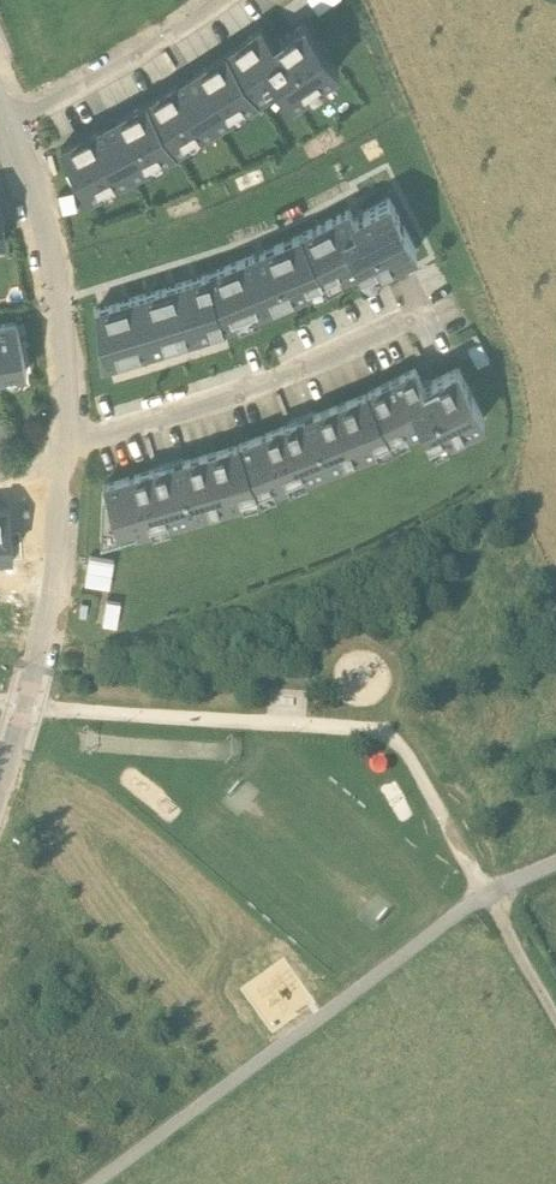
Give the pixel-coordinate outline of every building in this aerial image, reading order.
[(322,12),(339,0),(314,0),(322,12)] [(262,28),(225,54),(259,101),(271,92),(267,87),(276,80),(292,103),(309,91),(305,85),(319,76),(322,81),(338,69),(305,22),(274,44),(262,28)] [(225,54),(146,103),(175,153),(187,145),(184,139),(197,132),(200,137),(233,117),(230,111),(242,103),(246,109),(259,101),(225,54)] [(146,103),(61,148),(70,166),(67,168),(75,184),(79,182),(88,199),(102,191),(99,186),(112,179),(116,185),(149,167),(146,161),(159,154),(162,159),(175,153),(146,103)] [(349,210),(300,236),(322,278),(338,271),(341,278),(360,268),(361,271),(376,263),(379,270),(416,251),(390,200),(353,218),(349,210)] [(322,278),(300,236),(207,274),(223,328),(237,322),(234,315),(255,306),(258,313),(312,291),(309,284),(322,278)] [(436,265),(409,271),(414,292),(441,285),(436,265)] [(223,328),(207,274),(183,281),(200,335),(223,328)] [(200,335),(183,281),(160,289),(177,342),(200,335)] [(177,342),(160,289),(137,296),(153,349),(177,342)] [(113,303),(131,357),(153,349),(137,296),(113,303)] [(131,357),(113,303),(95,309),(101,366),(131,357)] [(0,325),(0,375),(26,371),(16,322),(0,325)] [(366,393),(389,436),(405,429),(408,434),(423,427),(429,438),(443,431),(447,438),(484,419),(458,368),(424,386),(415,369),(366,393)] [(389,436),(366,393),(238,445),(256,490),(272,483),(275,490),(288,485),(286,478),(303,471),(306,477),(376,450),(373,443),(389,436)] [(0,420),(0,454),(10,452),(5,419),(0,420)] [(256,490),(238,445),(104,484),(107,494),(104,495),(102,541),(119,536),(117,531),(135,525),(137,532),(151,528),(149,521),(167,516),(169,523),(242,502),(240,495),(256,490)] [(13,552),(9,508),(0,508),(0,553),(13,552)] [(92,552),(87,581),(111,586),(117,557),(92,552)]
